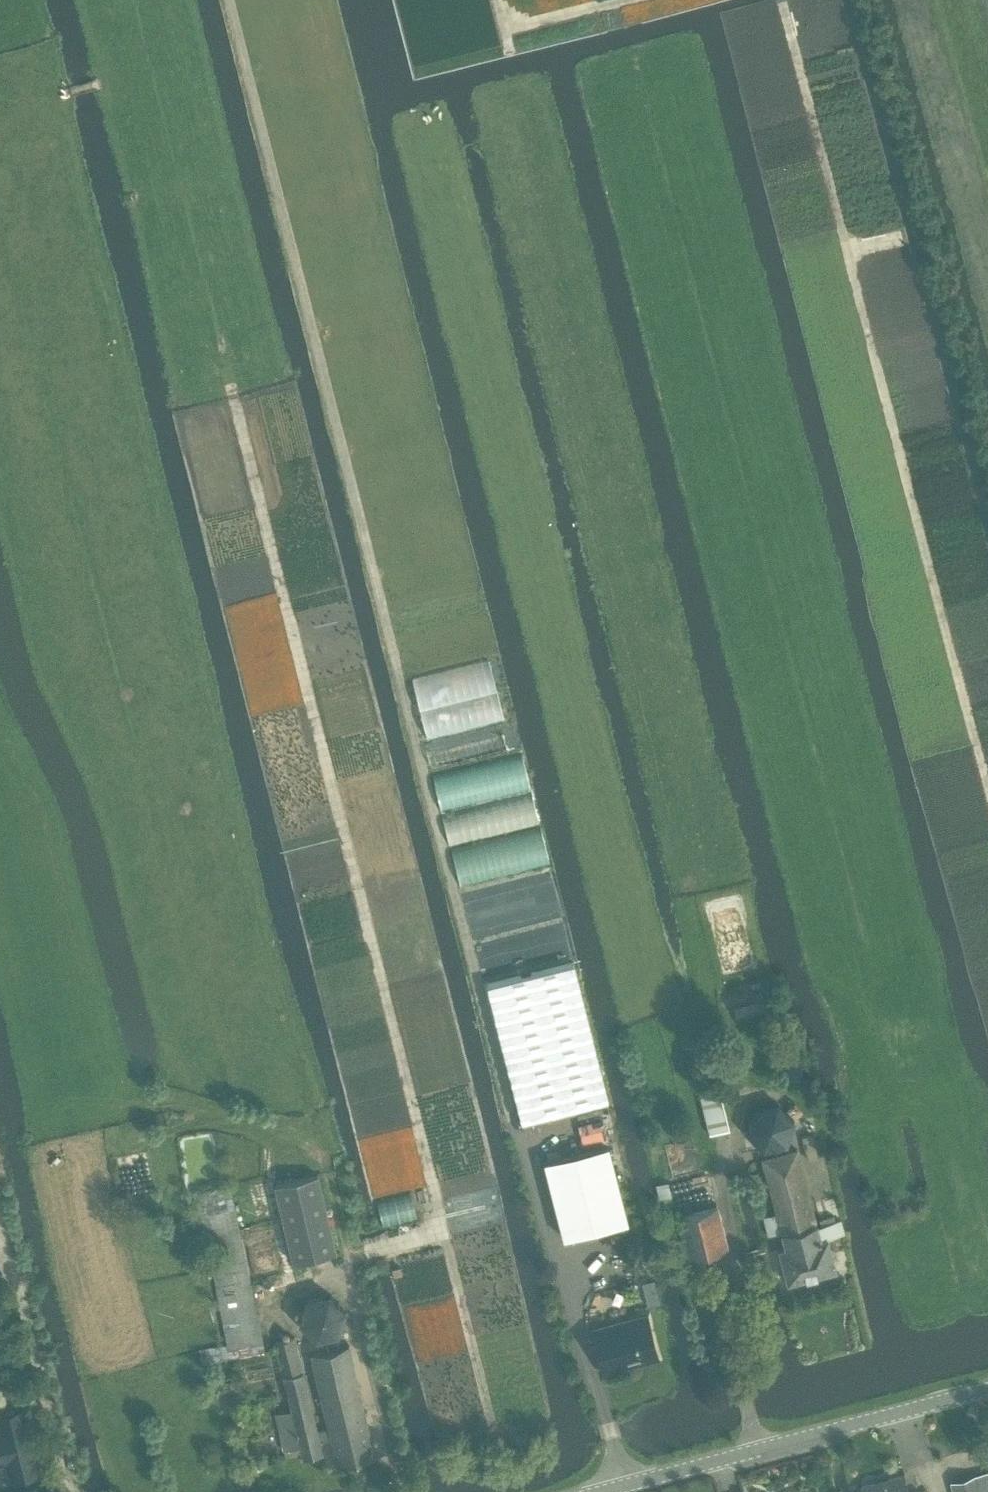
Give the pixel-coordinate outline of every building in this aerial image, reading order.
[(424,744),(430,767),(505,748),(499,725),(424,744)] [(434,777),(442,809),(528,787),(520,755),(434,777)] [(443,818),(449,842),(537,820),(531,796),(443,818)] [(451,851),(459,883),(548,862),(540,830),(451,851)] [(487,984),(520,1122),(608,1100),(574,963),(487,984)] [(736,1019),(771,1009),(768,999),(733,1009),(736,1019)] [(700,1088),(711,1135),(730,1130),(719,1084),(700,1088)] [(787,1145),(794,1122),(777,1104),(753,1109),(746,1133),(763,1151),(787,1145)] [(546,1162),(566,1239),(628,1223),(609,1146),(546,1162)] [(778,1250),(788,1284),(836,1271),(828,1239),(844,1234),(841,1221),(837,1222),(836,1218),(822,1221),(823,1225),(819,1226),(798,1150),(762,1160),(776,1214),(763,1218),(768,1237),(781,1234),(785,1248),(778,1250)] [(276,1184),(292,1263),(336,1254),(319,1175),(276,1184)] [(656,1184),(660,1198),(671,1195),(668,1181),(656,1184)] [(229,1183),(195,1193),(221,1317),(227,1345),(199,1349),(199,1352),(202,1363),(207,1362),(265,1350),(239,1228),(235,1206),(229,1183)] [(377,1203),(382,1226),(416,1218),(411,1195),(377,1203)] [(678,1218),(688,1259),(728,1249),(717,1208),(678,1218)] [(393,1269),(395,1276),(402,1274),(400,1267),(393,1269)] [(307,1300),(300,1322),(316,1340),(339,1335),(346,1312),(330,1294),(307,1300)] [(593,1331),(604,1372),(658,1358),(647,1317),(593,1331)] [(275,1343),(291,1410),(276,1414),(284,1451),(300,1447),(302,1456),(322,1451),(320,1441),(331,1439),(337,1463),(374,1454),(348,1346),(311,1354),(320,1393),(330,1429),(318,1432),(294,1338),(275,1343)] [(6,1460),(10,1478),(40,1470),(24,1408),(0,1414),(0,1461),(6,1460)] [(954,1491),(987,1491),(987,1473),(951,1482),(954,1491)] [(861,1486),(863,1491),(908,1491),(903,1474),(861,1486)]
